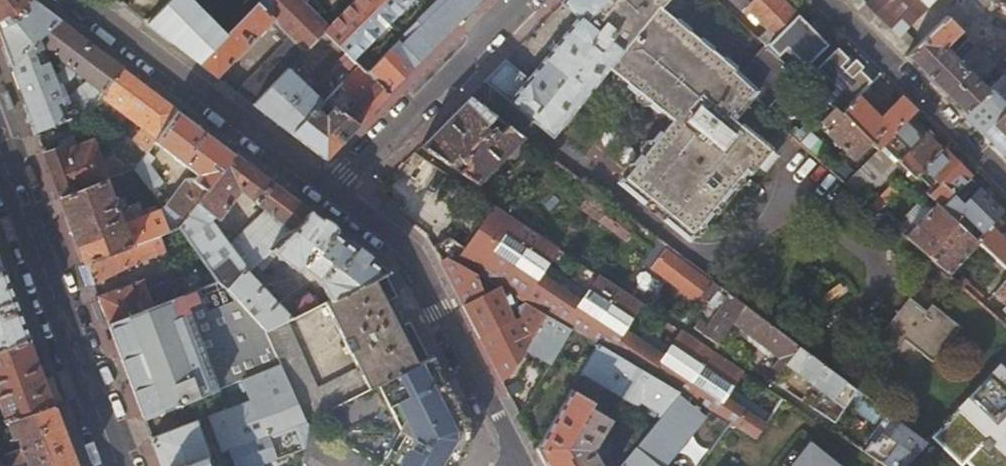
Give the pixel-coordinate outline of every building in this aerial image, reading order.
[(11,64),(60,20),(34,0),(0,0),(0,33),(11,64)] [(194,0),(171,0),(148,23),(201,63),(229,34),(194,0)] [(238,92),(255,105),(326,31),(329,28),(300,0),(262,0),(229,34),(201,63),(219,78),(276,20),(293,36),(238,92)] [(329,28),(326,31),(346,50),(348,53),(355,60),(360,65),(390,94),(482,0),(447,0),(400,47),(396,44),(375,66),(369,60),(367,61),(360,55),(366,49),(370,52),(377,44),(374,41),(414,0),(356,0),(329,28)] [(507,59),(486,80),(553,135),(605,71),(672,122),(622,186),(645,205),(649,200),(668,216),(664,221),(688,241),(744,171),(750,175),(772,147),(752,131),(766,116),(762,113),(764,111),(639,0),(564,0),(562,1),(580,16),(530,78),(507,59)] [(668,0),(639,0),(764,111),(798,74),(765,43),(741,71),(663,5),(668,0)] [(776,36),(797,15),(782,0),(730,0),(746,15),(750,11),(759,19),(776,36)] [(866,4),(899,37),(929,9),(920,0),(870,0),(866,4)] [(999,4),(995,0),(981,0),(992,11),(999,4)] [(754,24),(759,19),(750,11),(746,15),(754,24)] [(827,44),(797,15),(776,36),(806,65),(827,44)] [(11,64),(36,131),(91,110),(123,68),(60,20),(11,64)] [(339,57),(346,50),(326,31),(255,105),(293,134),(319,108),(345,81),(360,65),(355,60),(348,53),(312,90),(307,87),(311,83),(307,79),(333,51),(339,57)] [(1003,75),(1005,78),(1005,45),(990,61),(1003,75)] [(327,116),(319,108),(293,134),(326,159),(390,94),(360,65),(345,81),(352,87),(347,91),(353,97),(357,93),(362,98),(350,110),(346,106),(341,111),(336,106),(327,116)] [(146,124),(133,141),(147,152),(155,142),(179,110),(123,68),(91,110),(106,121),(119,104),(146,124)] [(477,184),(522,138),(522,137),(507,125),(498,134),(491,127),(487,131),(483,127),(495,116),(469,97),(421,146),(448,164),(461,151),(471,162),(461,173),(477,184)] [(880,120),(855,97),(839,114),(833,108),(820,122),(826,128),(822,132),(853,160),(870,143),(878,150),(882,146),(894,133),(908,118),(915,110),(902,97),(880,120)] [(824,101),(792,136),(800,144),(810,133),(820,122),(833,108),(824,101)] [(981,134),(1005,158),(1005,109),(981,134)] [(188,178),(166,207),(180,226),(235,153),(179,110),(155,142),(174,156),(173,158),(185,166),(186,165),(198,174),(195,179),(193,177),(188,178)] [(924,134),(908,118),(894,133),(882,146),(898,161),(924,134)] [(824,147),(810,133),(800,144),(815,157),(824,147)] [(941,150),(924,134),(898,161),(914,177),(925,166),(941,150)] [(118,148),(139,164),(147,153),(147,152),(133,141),(127,136),(118,148)] [(64,145),(44,152),(61,196),(108,179),(94,141),(66,150),(64,145)] [(970,179),(941,150),(925,166),(938,179),(929,188),(945,204),(970,179)] [(412,152),(382,193),(428,226),(458,185),(412,152)] [(154,158),(147,153),(139,164),(134,169),(160,200),(164,196),(158,188),(164,182),(149,164),(154,158)] [(267,211),(290,229),(311,210),(235,153),(180,226),(222,277),(226,281),(246,264),(229,245),(209,220),(214,215),(219,218),(241,191),(267,211)] [(839,160),(830,170),(842,181),(851,171),(839,160)] [(148,208),(162,203),(160,200),(134,169),(122,174),(148,208)] [(948,275),(977,243),(975,242),(969,236),(946,214),(941,209),(936,205),(911,233),(896,213),(895,213),(887,204),(884,206),(852,176),(845,184),(948,275)] [(116,201),(108,179),(61,196),(86,263),(180,226),(166,207),(124,224),(126,228),(121,230),(117,222),(122,217),(119,208),(128,205),(125,197),(116,201)] [(1004,212),(970,179),(945,204),(941,209),(946,214),(953,207),(976,229),(969,236),(975,242),(998,218),(1004,212)] [(464,253),(454,246),(447,256),(453,260),(464,266),(500,287),(524,302),(572,330),(598,346),(678,393),(729,423),(732,420),(755,435),(770,415),(731,388),(742,371),(681,330),(670,347),(630,320),(642,304),(599,275),(588,292),(547,264),(558,248),(495,205),(464,253)] [(321,280),(331,300),(386,274),(390,271),(390,270),(311,210),(290,229),(256,262),(261,268),(277,253),(299,270),(303,266),(321,280)] [(290,229),(267,211),(229,245),(246,264),(249,268),(256,262),(290,229)] [(656,242),(614,211),(607,221),(649,253),(655,244),(656,242)] [(998,218),(975,242),(977,243),(982,248),(997,262),(1001,265),(1005,270),(1005,235),(1005,234),(1001,237),(995,231),(1003,222),(998,218)] [(163,240),(183,292),(222,277),(180,226),(86,263),(94,284),(159,253),(155,244),(163,240)] [(644,262),(696,301),(708,284),(655,244),(649,253),(644,262)] [(447,256),(454,246),(445,245),(435,249),(440,259),(446,255),(447,256)] [(443,265),(453,260),(447,256),(446,255),(440,259),(443,265)] [(292,318),(249,268),(246,264),(226,281),(267,331),(289,320),(292,318)] [(479,335),(512,318),(500,287),(464,266),(448,275),(479,335)] [(29,340),(3,270),(0,271),(0,351),(29,340)] [(397,297),(386,274),(331,300),(327,302),(344,339),(342,339),(349,353),(351,352),(357,366),(319,384),(289,320),(267,331),(281,364),(307,420),(332,408),(429,360),(410,323),(399,328),(386,302),(397,297)] [(825,312),(858,294),(847,275),(814,293),(825,312)] [(146,277),(98,295),(108,321),(176,295),(170,279),(149,287),(146,277)] [(281,364),(267,331),(226,281),(222,277),(183,292),(176,295),(108,321),(144,418),(243,379),(281,364)] [(707,309),(723,288),(713,281),(697,301),(707,309)] [(993,295),(1005,307),(1005,281),(993,295)] [(295,300),(301,314),(317,307),(310,292),(295,300)] [(701,334),(717,345),(731,324),(743,306),(728,294),(701,334)] [(911,300),(879,339),(896,354),(905,343),(933,365),(962,330),(933,307),(928,313),(911,300)] [(553,361),(572,330),(524,302),(515,306),(519,315),(512,318),(479,335),(502,380),(510,376),(527,346),(553,361)] [(772,370),(778,374),(784,365),(797,346),(743,306),(731,324),(779,360),(772,370)] [(7,423),(54,407),(29,340),(0,351),(0,405),(7,423)] [(646,407),(659,415),(678,393),(598,346),(581,374),(643,411),(646,407)] [(834,400),(845,408),(856,391),(797,346),(784,365),(832,401),(834,400)] [(434,357),(429,360),(332,408),(352,446),(385,465),(456,465),(470,443),(471,427),(434,357)] [(210,416),(224,452),(230,449),(307,420),(281,364),(243,379),(252,400),(210,416)] [(1000,366),(958,411),(1005,457),(1005,371),(1000,366)] [(537,448),(546,465),(597,465),(592,456),(592,449),(610,420),(592,409),(595,404),(572,390),(537,448)] [(729,423),(678,393),(659,415),(618,465),(698,465),(729,423)] [(29,465),(76,465),(54,407),(7,423),(9,429),(15,427),(22,448),(18,449),(21,458),(25,456),(29,465)] [(958,411),(933,438),(962,465),(964,465),(967,463),(971,465),(1005,465),(1005,457),(958,411)] [(305,447),(307,420),(230,449),(237,465),(253,465),(305,447)] [(352,446),(307,420),(305,447),(303,465),(385,465),(352,446)] [(196,421),(152,438),(162,465),(185,465),(209,457),(196,421)] [(864,453),(884,465),(907,465),(927,444),(898,422),(880,450),(871,443),(864,453)] [(844,464),(804,434),(780,465),(843,465),(844,464)] [(209,457),(185,465),(213,465),(209,457)]
